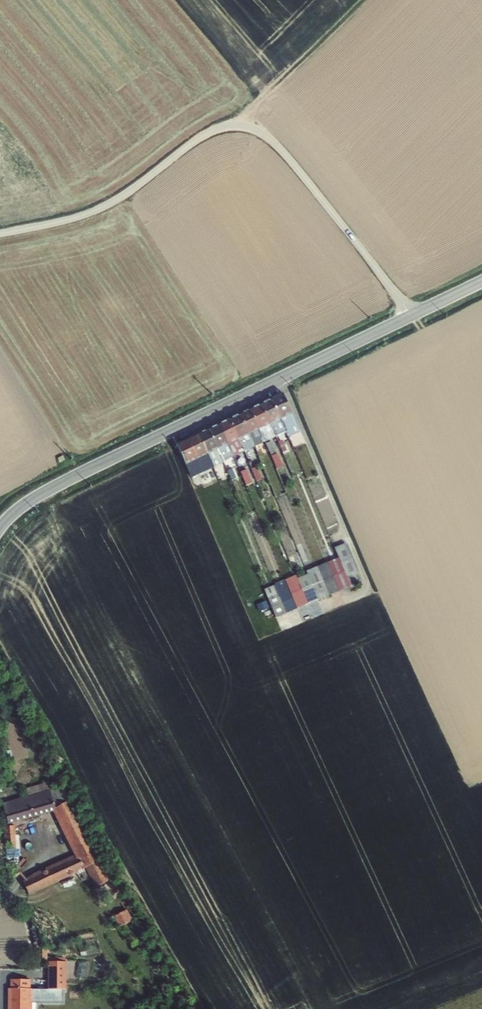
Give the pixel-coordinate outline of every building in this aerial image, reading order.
[(289,437),(300,432),(284,394),(273,399),(273,400),(281,419),(283,423),(284,423),(288,431),(286,432),(289,437)] [(281,419),(273,400),(271,401),(270,400),(264,403),(265,404),(263,405),(277,437),(286,432),(288,431),(284,423),(283,423),(281,419)] [(277,437),(263,405),(260,407),(259,406),(254,408),(255,409),(252,410),(266,442),(277,437)] [(242,415),(255,447),(266,442),(252,410),(249,412),(248,411),(244,413),(245,414),(242,415)] [(245,452),(255,447),(242,415),(239,417),(238,416),(233,418),(233,420),(232,420),(245,452)] [(245,452),(232,420),(229,421),(229,420),(222,424),(222,425),(221,425),(235,457),(245,452)] [(224,462),(235,457),(221,425),(218,427),(217,426),(212,428),(213,429),(210,431),(224,462)] [(224,462),(210,431),(207,432),(206,431),(202,433),(203,434),(200,435),(214,468),(225,463),(224,462)] [(204,473),(214,468),(200,435),(190,440),(204,473)] [(178,446),(192,479),(204,473),(190,440),(178,446)] [(287,451),(283,440),(279,442),(283,452),(287,451)] [(272,442),(267,444),(272,457),(277,454),(278,454),(272,442)] [(277,454),(272,457),(277,469),(283,467),(281,460),(277,454)] [(257,467),(252,469),(257,482),(263,480),(257,467)] [(237,479),(233,469),(228,471),(232,481),(237,479)] [(247,470),(241,472),(247,486),(253,484),(247,470)] [(352,576),(359,573),(346,543),(335,548),(340,558),(348,578),(352,576)] [(329,563),(341,591),(352,586),(348,578),(340,558),(329,563)] [(330,596),(341,591),(329,563),(318,567),(330,596)] [(330,596),(318,567),(307,572),(308,575),(319,600),(319,601),(330,596)] [(308,575),(298,579),(309,604),(319,600),(308,575)] [(286,581),(298,609),(309,604),(298,579),(297,576),(286,581)] [(275,585),(275,586),(287,614),(298,609),(286,581),(275,585)] [(287,614),(275,586),(265,590),(277,619),(287,614)] [(28,797),(50,790),(48,783),(26,789),(28,797)] [(63,787),(50,790),(55,810),(68,803),(63,787)] [(8,826),(54,814),(55,810),(50,790),(28,797),(3,805),(8,826)] [(54,814),(74,856),(35,874),(27,880),(24,882),(23,883),(29,896),(86,870),(99,863),(70,802),(68,803),(55,810),(54,814)] [(15,827),(5,829),(7,851),(21,850),(19,836),(17,836),(15,827)] [(99,863),(86,870),(95,889),(109,882),(99,863)] [(20,873),(9,879),(10,881),(20,876),(24,882),(27,880),(20,873)] [(127,909),(114,916),(119,927),(133,921),(127,909)] [(8,1008),(32,1008),(32,1002),(63,1002),(63,989),(66,989),(66,961),(65,961),(50,961),(48,961),(48,989),(32,988),(31,988),(31,979),(11,979),(11,988),(8,988),(8,1008)] [(86,963),(78,962),(76,977),(84,978),(86,963)]
